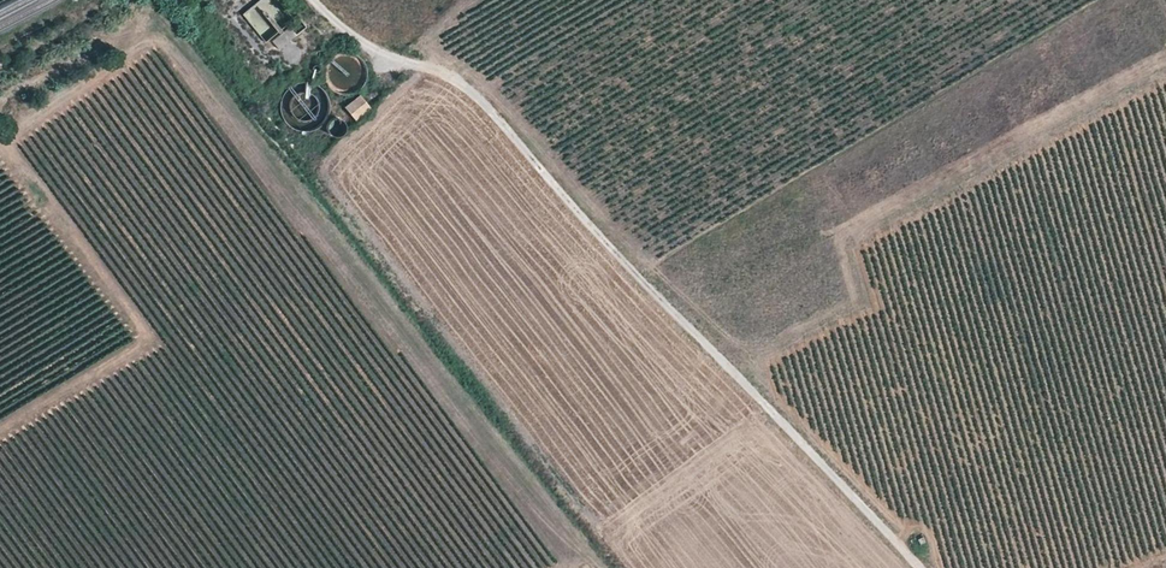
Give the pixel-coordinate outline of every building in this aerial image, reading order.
[(255,21),(256,36),(273,36),(272,20),(255,21)] [(358,96),(344,108),(354,122),(370,110),(358,96)]
